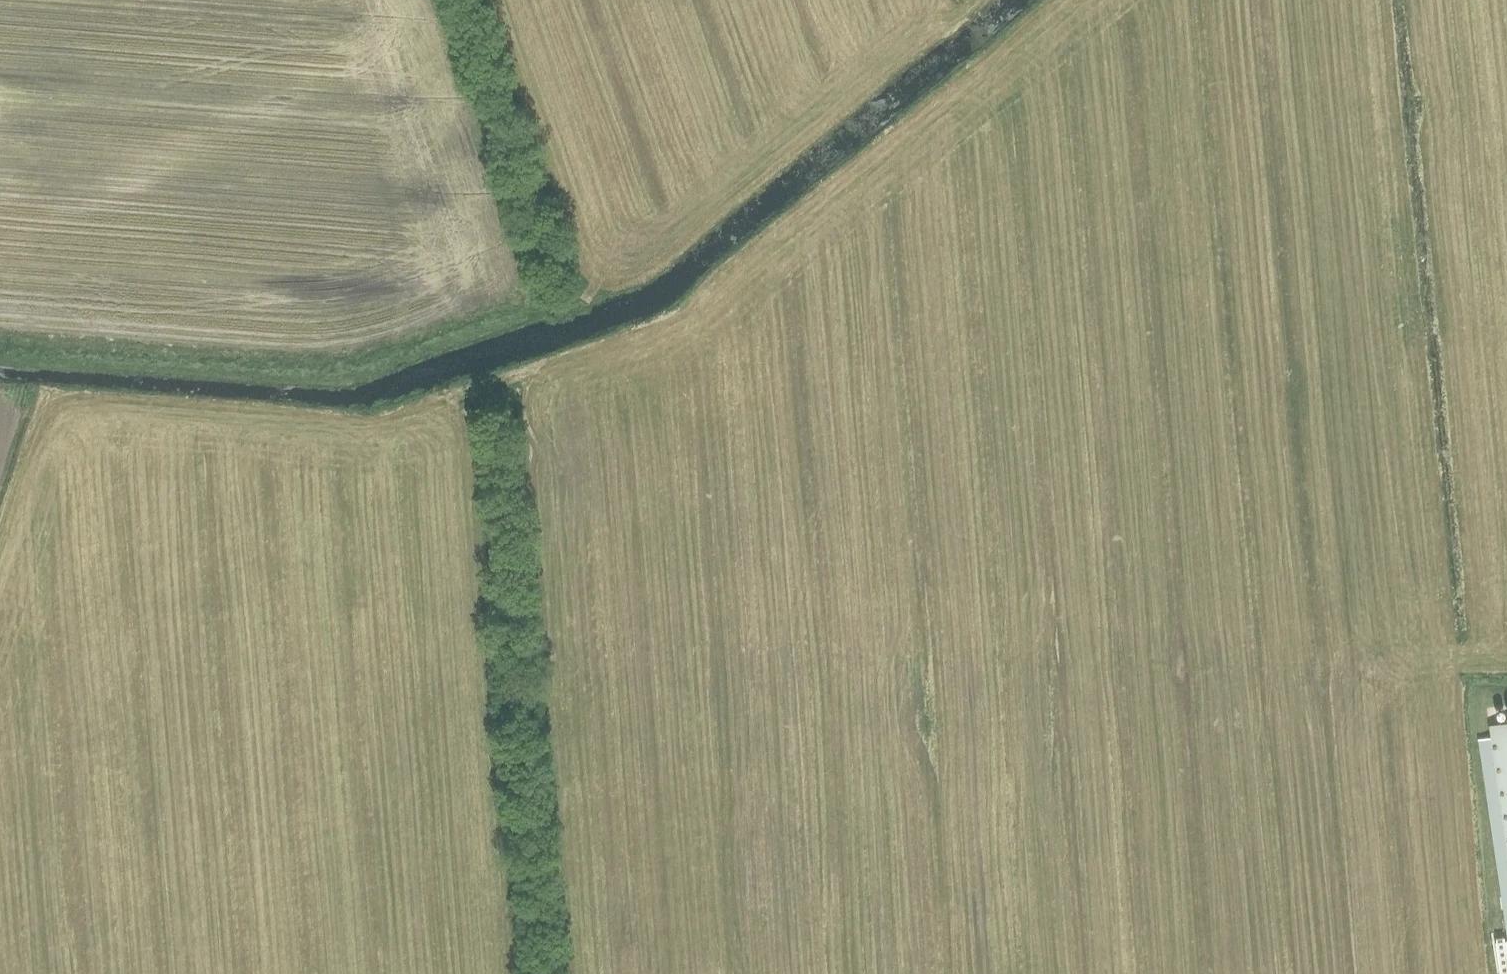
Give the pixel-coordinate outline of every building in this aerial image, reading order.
[(1476,739),(1506,939),(1495,941),(1500,973),(1506,973),(1506,722),(1486,725),(1488,737),(1476,739)]
